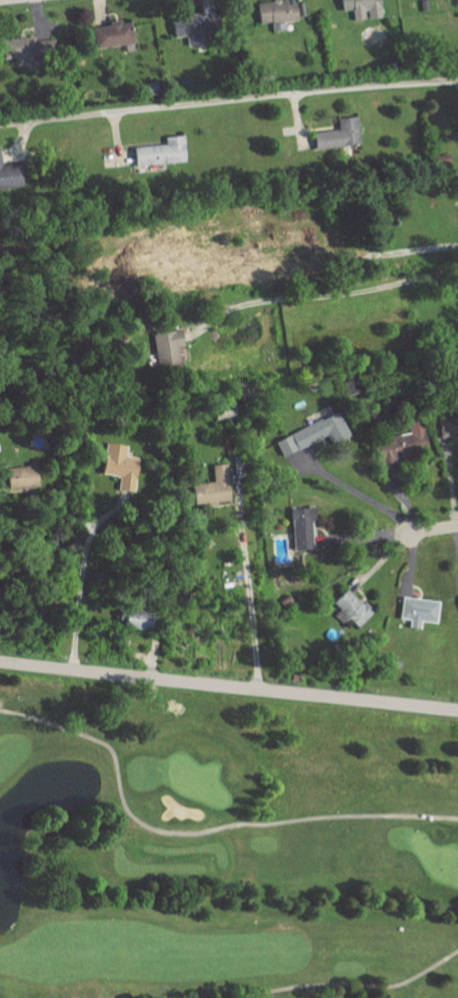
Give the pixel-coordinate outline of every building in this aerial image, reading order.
[(296,19),(294,3),(285,4),(285,0),(276,0),(255,3),(257,24),(296,19)] [(340,10),(350,9),(351,20),(365,18),(365,19),(380,17),(378,0),(338,0),(340,10)] [(184,35),(186,45),(205,42),(204,32),(217,31),(215,11),(170,17),(172,37),(184,35)] [(95,25),(98,48),(132,43),(129,22),(118,24),(117,22),(95,25)] [(355,115),(335,118),(336,129),(311,132),(314,150),(359,143),(355,115)] [(183,163),(182,135),(163,136),(163,144),(131,146),(132,165),(183,163)] [(182,364),(180,330),(152,331),(153,365),(182,364)] [(325,436),(330,447),(349,439),(337,411),(277,438),(284,455),(325,436)] [(438,437),(457,436),(457,417),(437,417),(438,437)] [(426,452),(419,418),(405,421),(408,433),(389,436),(389,433),(371,437),(376,463),(426,452)] [(124,445),(103,443),(99,474),(117,476),(115,490),(131,492),(135,457),(123,456),(124,445)] [(191,503),(227,502),(226,464),(211,464),(211,483),(190,484),(191,503)] [(4,469),(6,490),(36,487),(33,465),(4,469)] [(289,508),(291,550),(312,549),(310,507),(289,508)] [(341,624),(346,619),(357,629),(372,613),(345,588),(331,603),(337,609),(332,615),(341,624)] [(437,601),(400,597),(398,619),(408,620),(407,628),(419,629),(419,621),(435,623),(437,601)] [(149,628),(149,610),(119,609),(118,627),(149,628)]
